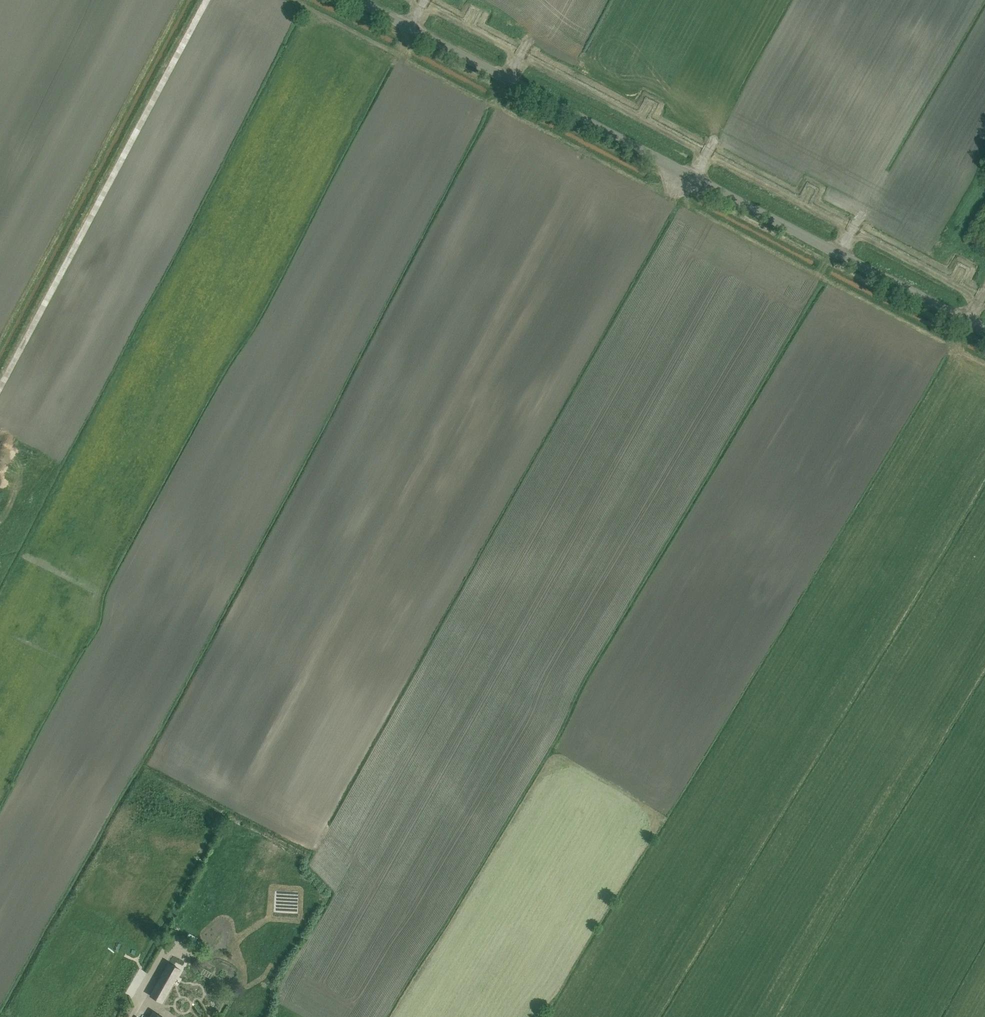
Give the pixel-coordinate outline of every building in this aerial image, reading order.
[(181,970),(168,963),(150,996),(163,1004),(181,970)]
